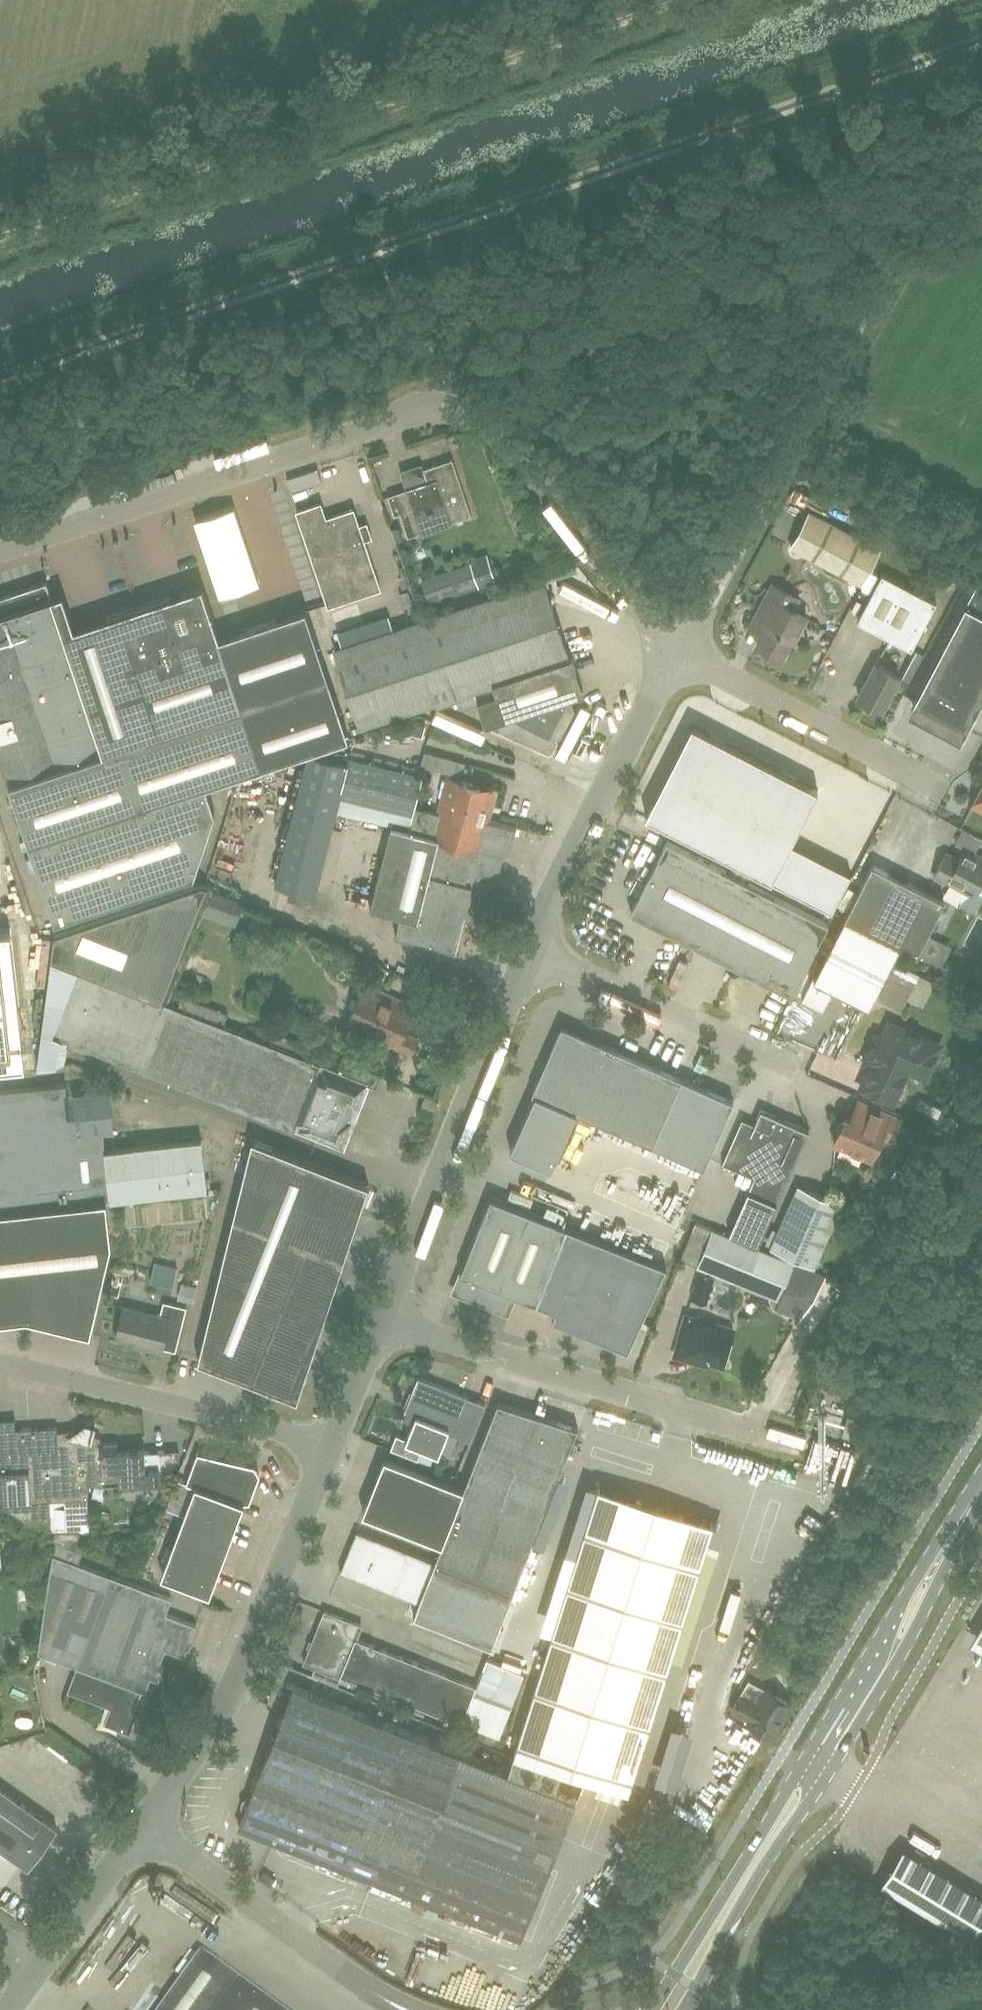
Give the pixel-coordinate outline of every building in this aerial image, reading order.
[(400,512),(408,535),(472,514),(453,458),(423,468),(427,481),(388,494),(395,514),(400,512)] [(318,467),(289,478),(293,488),(322,478),(318,467)] [(239,503),(196,516),(219,594),(262,582),(239,503)] [(366,522),(359,525),(354,509),(326,519),(321,503),(297,511),(329,605),(380,588),(364,541),(371,538),(366,522)] [(809,512),(791,547),(862,585),(880,549),(809,512)] [(472,561),(420,579),(427,601),(479,583),(472,561)] [(857,620),(911,648),(936,602),(882,573),(857,620)] [(359,727),(455,695),(459,707),(475,702),(483,727),(504,720),(499,730),(540,752),(540,751),(547,754),(550,753),(556,743),(554,739),(558,738),(568,720),(567,716),(561,712),(568,699),(583,694),(571,657),(568,658),(543,580),(334,649),(359,727)] [(50,597),(44,581),(0,596),(0,757),(9,784),(54,921),(194,876),(215,812),(206,785),(349,738),(306,609),(220,638),(203,586),(182,592),(184,597),(172,601),(170,596),(107,617),(109,622),(76,633),(70,613),(63,593),(50,597)] [(976,584),(911,706),(964,734),(981,700),(981,588),(976,584)] [(798,598),(772,585),(748,631),(760,637),(757,644),(782,657),(791,640),(793,641),(806,615),(793,608),(798,598)] [(899,676),(876,664),(858,697),(882,710),(899,676)] [(425,725),(406,721),(403,732),(422,737),(425,725)] [(692,725),(645,815),(772,880),(791,843),(818,789),(692,725)] [(424,752),(420,766),(449,773),(453,759),(424,752)] [(308,754),(275,885),(315,895),(335,813),(340,795),(347,764),(308,754)] [(390,826),(370,909),(400,917),(395,936),(455,951),(463,916),(474,919),(480,915),(489,881),(496,875),(501,854),(508,849),(512,834),(514,834),(516,826),(488,819),(495,789),(461,780),(448,777),(447,777),(438,813),(415,807),(414,813),(409,831),(390,826)] [(973,804),(981,809),(981,786),(973,804)] [(978,850),(981,840),(981,837),(962,828),(957,840),(978,850)] [(828,925),(666,842),(630,913),(791,996),(828,925)] [(935,874),(975,895),(981,881),(981,858),(965,849),(959,861),(946,854),(935,874)] [(844,919),(899,947),(917,956),(944,901),(872,865),(844,919)] [(182,996),(178,1008),(167,1003),(212,888),(202,885),(54,935),(53,946),(51,959),(77,969),(52,1034),(61,1038),(341,1148),(346,1146),(352,1131),(351,1129),(353,1123),(355,1123),(360,1111),(359,1108),(360,1105),(362,1104),(367,1091),(366,1088),(367,1085),(376,1089),(381,1076),(345,1062),(342,1072),(292,1053),(297,1041),(272,1032),(268,1043),(224,1026),(228,1013),(182,996)] [(212,890),(203,914),(234,927),(243,902),(212,890)] [(868,1008),(899,947),(844,919),(814,979),(813,978),(802,1001),(822,1011),(833,990),(868,1008)] [(24,1063),(9,928),(0,929),(0,1066),(24,1063)] [(77,969),(51,959),(37,1066),(56,1064),(61,1038),(52,1034),(77,969)] [(877,999),(900,1010),(917,974),(895,963),(877,999)] [(417,1038),(402,1031),(414,1006),(365,984),(347,1024),(411,1052),(417,1038)] [(733,1101),(682,1078),(561,1025),(532,1092),(534,1093),(509,1150),(551,1169),(576,1112),(703,1168),(733,1101)] [(872,1063),(862,1087),(894,1102),(909,1068),(924,1075),(937,1046),(890,1025),(883,1040),(877,1037),(866,1061),(872,1063)] [(100,1289),(110,1244),(105,1202),(110,1201),(104,1152),(102,1133),(72,1137),(66,1083),(0,1090),(0,1321),(26,1318),(68,1328),(82,1270),(102,1274),(99,1288),(100,1289)] [(425,1095),(421,1104),(434,1110),(438,1100),(425,1095)] [(845,1117),(834,1142),(871,1158),(882,1133),(887,1136),(896,1118),(872,1107),(866,1120),(860,1124),(850,1119),(848,1119),(845,1117)] [(754,1177),(747,1192),(776,1205),(808,1131),(761,1110),(755,1125),(742,1119),(722,1163),(754,1177)] [(251,1138),(197,1360),(289,1382),(367,1184),(251,1138)] [(201,1141),(104,1152),(110,1201),(206,1191),(201,1141)] [(841,1205),(797,1186),(770,1247),(814,1266),(841,1205)] [(631,1352),(645,1318),(665,1266),(490,1196),(454,1286),(458,1293),(505,1312),(512,1293),(555,1311),(551,1320),(631,1352)] [(825,1274),(795,1263),(714,1230),(699,1267),(769,1296),(769,1298),(774,1308),(775,1307),(774,1308),(799,1318),(825,1274)] [(175,1285),(179,1265),(155,1260),(151,1280),(175,1285)] [(179,1333),(183,1318),(186,1307),(163,1301),(159,1315),(123,1306),(115,1338),(143,1344),(142,1347),(160,1351),(166,1330),(179,1333)] [(733,1330),(694,1318),(684,1315),(679,1333),(681,1333),(675,1355),(692,1360),(694,1355),(723,1364),(733,1330)] [(413,1422),(407,1438),(396,1434),(391,1448),(417,1458),(422,1447),(438,1454),(447,1431),(469,1440),(484,1403),(418,1377),(402,1418),(413,1422)] [(442,1541),(434,1561),(513,1592),(533,1540),(559,1474),(577,1426),(497,1401),(463,1489),(442,1541)] [(841,1435),(852,1438),(858,1418),(847,1415),(841,1435)] [(90,1539),(87,1486),(101,1485),(99,1442),(100,1442),(100,1436),(92,1434),(94,1428),(85,1424),(76,1431),(57,1428),(57,1425),(16,1428),(15,1419),(0,1420),(0,1516),(55,1541),(81,1552),(87,1539),(90,1539)] [(118,1442),(100,1442),(99,1442),(101,1485),(159,1482),(159,1468),(145,1469),(144,1447),(118,1449),(118,1442)] [(196,1486),(163,1575),(208,1591),(242,1501),(248,1500),(258,1473),(253,1465),(197,1452),(186,1482),(196,1486)] [(385,1459),(365,1511),(432,1537),(442,1541),(463,1489),(452,1485),(408,1468),(385,1459)] [(171,1499),(177,1485),(166,1481),(157,1501),(169,1505),(171,1499)] [(598,1485),(513,1753),(582,1775),(628,1790),(712,1521),(598,1485)] [(356,1531),(341,1570),(420,1601),(414,1616),(492,1646),(513,1592),(434,1561),(356,1531)] [(76,1563),(81,1552),(55,1541),(38,1653),(75,1667),(68,1687),(114,1703),(109,1716),(113,1724),(130,1730),(137,1711),(134,1710),(141,1691),(144,1692),(151,1677),(157,1680),(164,1665),(156,1662),(161,1647),(184,1655),(196,1624),(165,1613),(171,1599),(76,1563)] [(504,1732),(524,1667),(487,1655),(480,1678),(358,1640),(364,1620),(323,1607),(306,1662),(317,1665),(313,1676),(330,1681),(333,1671),(363,1680),(359,1691),(377,1697),(379,1693),(504,1732)] [(968,1643),(981,1652),(981,1619),(968,1643)] [(791,1706),(751,1681),(732,1711),(750,1721),(749,1722),(773,1737),(791,1706)] [(292,1688),(238,1827),(521,1939),(582,1775),(513,1753),(507,1773),(292,1688)] [(680,1784),(697,1728),(676,1722),(659,1777),(680,1784)] [(29,1868),(57,1829),(0,1789),(0,1847),(29,1868)] [(882,1883),(970,1937),(981,1918),(981,1898),(903,1849),(882,1883)] [(164,2009),(270,2009),(200,1960),(164,2009)]
